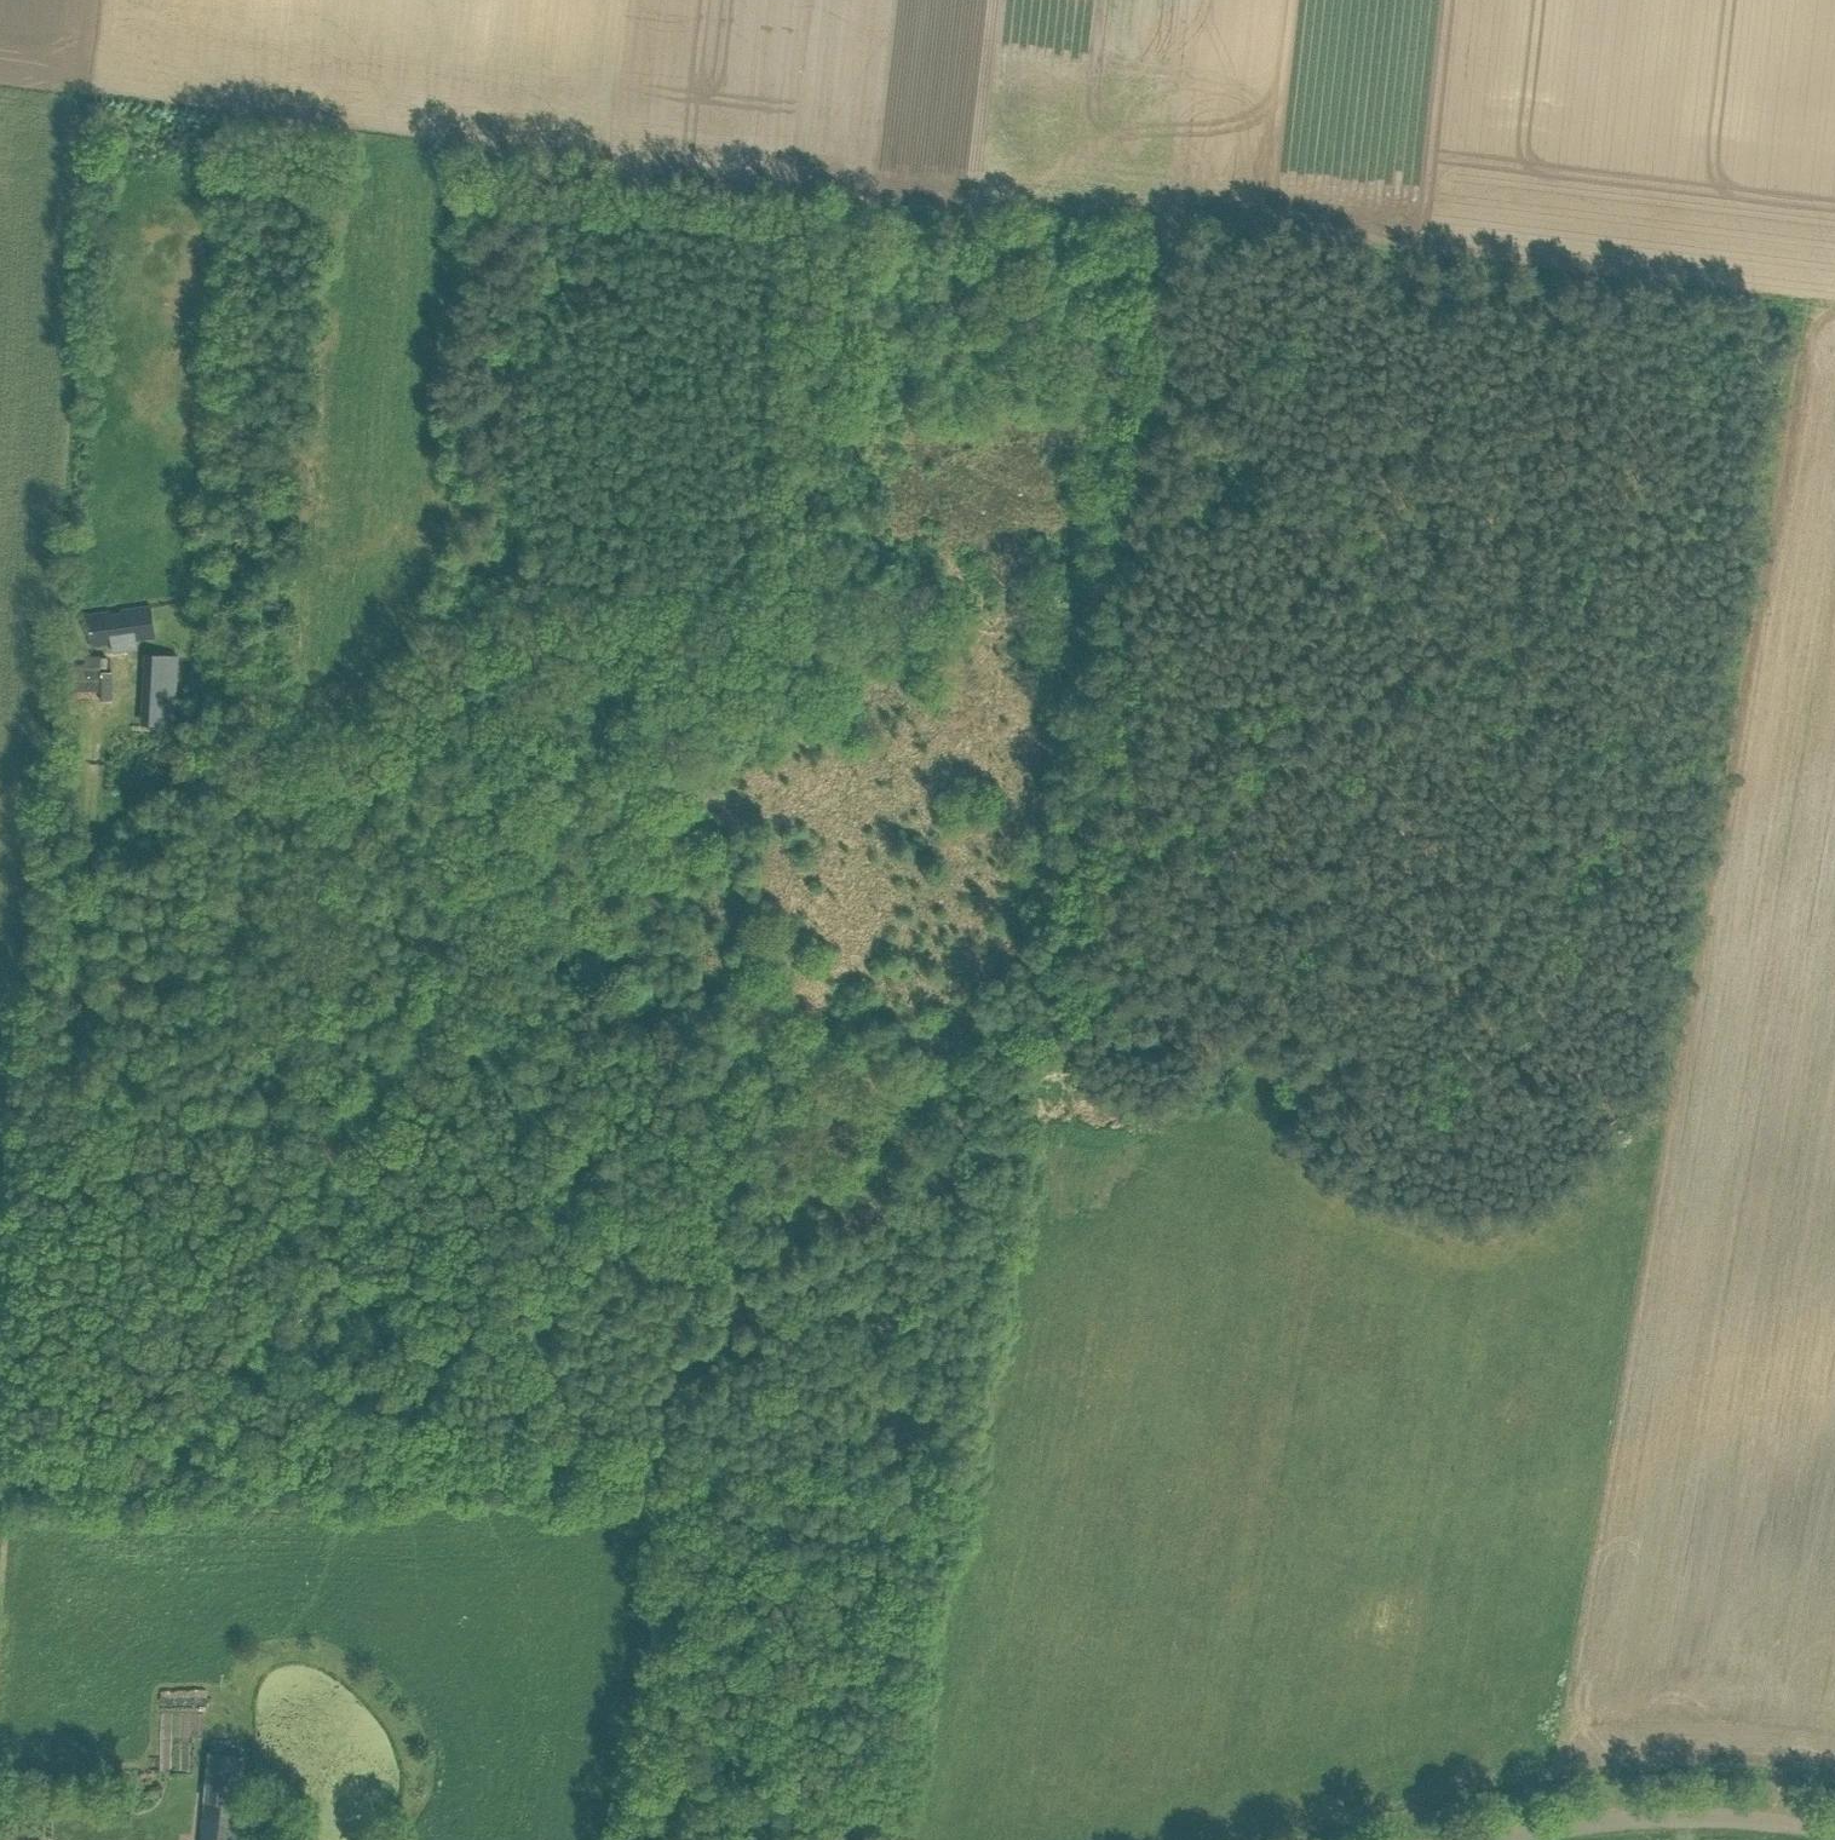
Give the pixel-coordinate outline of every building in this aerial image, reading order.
[(150,608),(95,616),(87,617),(92,648),(160,637),(157,615),(152,615),(150,608)] [(73,655),(71,690),(100,691),(101,656),(73,655)] [(175,663),(135,665),(136,697),(177,695),(175,663)] [(246,1755),(210,1751),(201,1839),(237,1839),(246,1755)]
